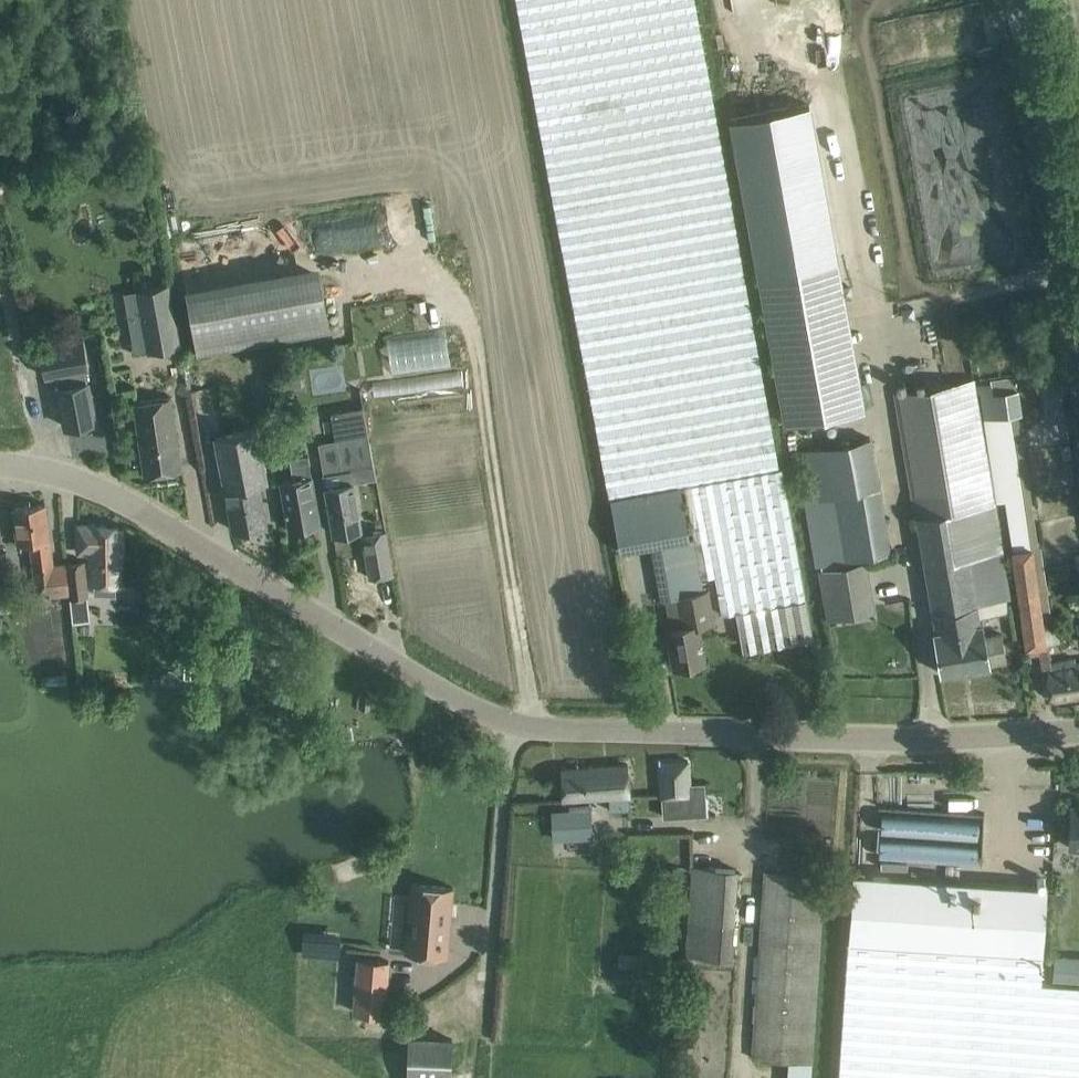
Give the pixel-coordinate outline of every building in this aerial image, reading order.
[(688,541),(695,579),(702,577),(715,575),(722,615),(736,612),(743,651),(812,638),(808,617),(694,0),(517,0),(610,500),(680,488),(688,541)] [(838,253),(756,266),(781,419),(863,406),(838,253)] [(317,263),(184,286),(196,351),(329,328),(317,263)] [(136,288),(147,352),(178,346),(167,283),(136,288)] [(414,300),(415,309),(426,308),(424,299),(414,300)] [(386,341),(392,374),(451,363),(444,329),(386,341)] [(94,421),(90,399),(88,383),(86,384),(84,369),(89,369),(83,336),(39,345),(45,377),(56,375),(58,387),(65,426),(94,421)] [(1064,415),(1056,373),(1050,347),(1027,352),(1030,366),(1041,364),(1043,375),(1035,377),(1042,419),(1064,415)] [(978,378),(985,418),(985,420),(1004,417),(1021,415),(1014,372),(978,378)] [(992,504),(996,504),(981,419),(979,419),(972,379),(895,392),(936,629),(933,630),(940,673),(989,665),(989,664),(1005,661),(1000,633),(985,636),(983,622),(981,622),(977,602),(1008,597),(992,504)] [(202,402),(214,435),(224,431),(213,398),(202,402)] [(181,470),(179,448),(173,399),(135,404),(141,453),(144,475),(181,470)] [(335,440),(317,443),(322,473),(350,468),(373,463),(363,406),(330,412),(335,440)] [(985,420),(985,418),(981,419),(996,504),(1007,502),(1015,553),(1038,549),(1018,424),(1006,426),(1004,417),(985,420)] [(262,461),(256,428),(216,435),(229,508),(233,530),(266,524),(258,484),(266,483),(262,461)] [(809,495),(879,481),(870,436),(802,450),(809,495)] [(320,523),(317,502),(308,452),(290,455),(294,476),(280,478),(284,507),(288,529),(320,523)] [(361,528),(357,506),(353,482),(325,487),(329,511),(333,533),(361,528)] [(650,546),(650,547),(688,541),(680,488),(610,500),(616,529),(620,551),(650,546)] [(35,598),(68,594),(64,563),(52,564),(47,525),(45,503),(12,507),(17,545),(29,543),(35,598)] [(78,525),(78,555),(88,555),(88,584),(93,584),(93,594),(115,595),(115,585),(119,585),(120,527),(89,523),(89,525),(78,525)] [(386,529),(361,534),(368,577),(393,573),(386,529)] [(659,600),(665,599),(697,593),(695,579),(688,541),(650,547),(659,600)] [(1038,549),(1015,553),(1005,554),(1021,654),(1040,651),(1049,650),(1045,629),(1051,628),(1038,549)] [(83,561),(64,563),(68,594),(68,597),(86,595),(83,561)] [(859,566),(824,572),(831,612),(866,605),(859,566)] [(702,577),(695,579),(697,593),(665,599),(670,628),(667,629),(674,665),(704,660),(697,624),(714,622),(708,590),(704,590),(702,577)] [(89,621),(86,595),(68,597),(71,624),(83,622),(89,621)] [(1040,651),(1043,669),(1049,668),(1054,698),(1078,694),(1078,662),(1074,663),(1073,657),(1050,660),(1049,650),(1040,651)] [(688,783),(687,760),(658,762),(660,784),(661,815),(690,814),(690,812),(704,812),(703,783),(688,783)] [(630,808),(629,786),(627,764),(561,768),(562,798),(609,795),(609,809),(630,808)] [(1070,806),(1068,847),(1078,847),(1078,807),(1070,806)] [(551,813),(553,839),(592,836),(590,810),(551,813)] [(975,859),(976,818),(878,816),(877,857),(975,859)] [(731,958),(734,891),(736,869),(691,866),(690,888),(685,955),(731,958)] [(752,1058),(787,1060),(810,1062),(823,875),(765,871),(752,1058)] [(852,874),(847,939),(1042,953),(1047,887),(852,874)] [(446,956),(451,888),(409,884),(408,900),(392,899),(388,946),(404,948),(403,953),(446,956)] [(303,929),(303,953),(339,954),(339,929),(303,929)] [(1040,981),(1042,953),(847,939),(837,1077),(1078,1077),(1078,984),(1040,981)] [(635,953),(634,969),(649,970),(650,954),(635,953)] [(1051,980),(1078,982),(1078,958),(1053,956),(1051,980)] [(389,960),(356,957),(351,1011),(384,1014),(389,960)] [(453,1040),(409,1038),(407,1077),(451,1077),(453,1040)]
